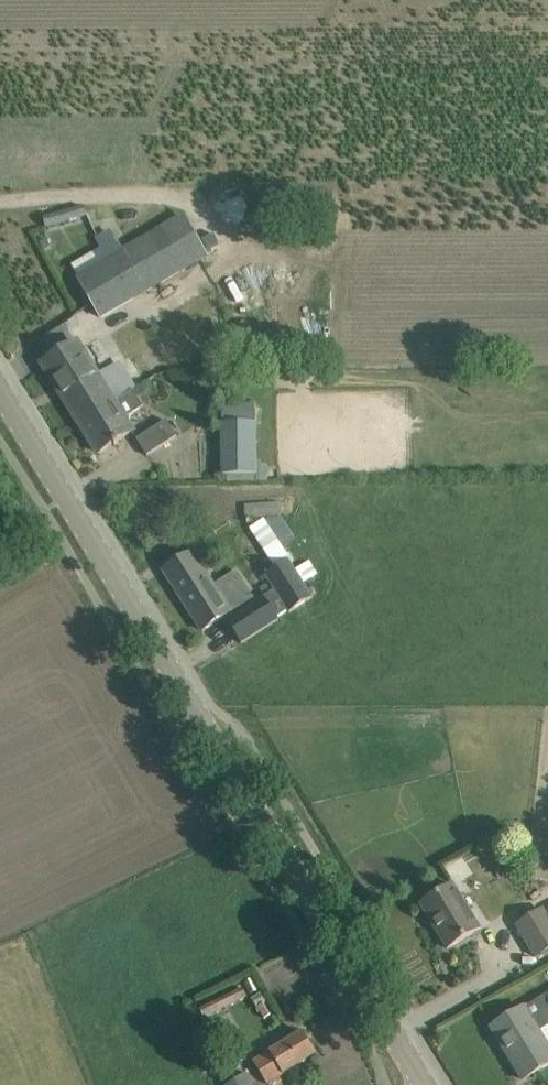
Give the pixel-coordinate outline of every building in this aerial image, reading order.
[(84,208),(43,218),(45,227),(86,216),(84,208)] [(101,319),(204,257),(179,217),(77,279),(101,319)] [(79,341),(61,352),(42,364),(83,428),(136,397),(132,390),(129,392),(117,400),(102,377),(79,341)] [(142,407),(136,397),(83,428),(98,453),(113,443),(115,445),(135,433),(125,417),(142,407)] [(226,475),(259,475),(259,408),(225,408),(226,475)] [(147,456),(177,437),(167,421),(137,440),(147,456)] [(282,503),(245,505),(246,519),(283,517),(282,503)] [(227,620),(241,643),(280,619),(278,617),(288,611),(290,614),(313,598),(289,559),(290,558),(264,520),(249,529),(275,568),(265,575),(275,591),(264,597),(263,595),(227,620)] [(192,552),(164,570),(202,631),(253,598),(239,575),(216,590),(192,552)] [(421,905),(432,923),(448,949),(480,929),(453,885),(421,905)] [(547,950),(547,921),(542,910),(518,925),(537,957),(547,950)] [(250,993),(256,990),(251,979),(245,982),(250,993)] [(243,989),(200,1009),(205,1019),(247,998),(243,989)] [(542,1068),(547,1065),(547,1046),(538,1030),(547,1024),(547,993),(491,1028),(523,1080),(542,1068)] [(260,994),(251,999),(256,1009),(257,1008),(264,1019),(271,1015),(264,1004),(266,1003),(260,994)] [(302,1031),(253,1062),(267,1084),(316,1054),(302,1031)] [(227,1084),(251,1084),(244,1074),(227,1084)]
